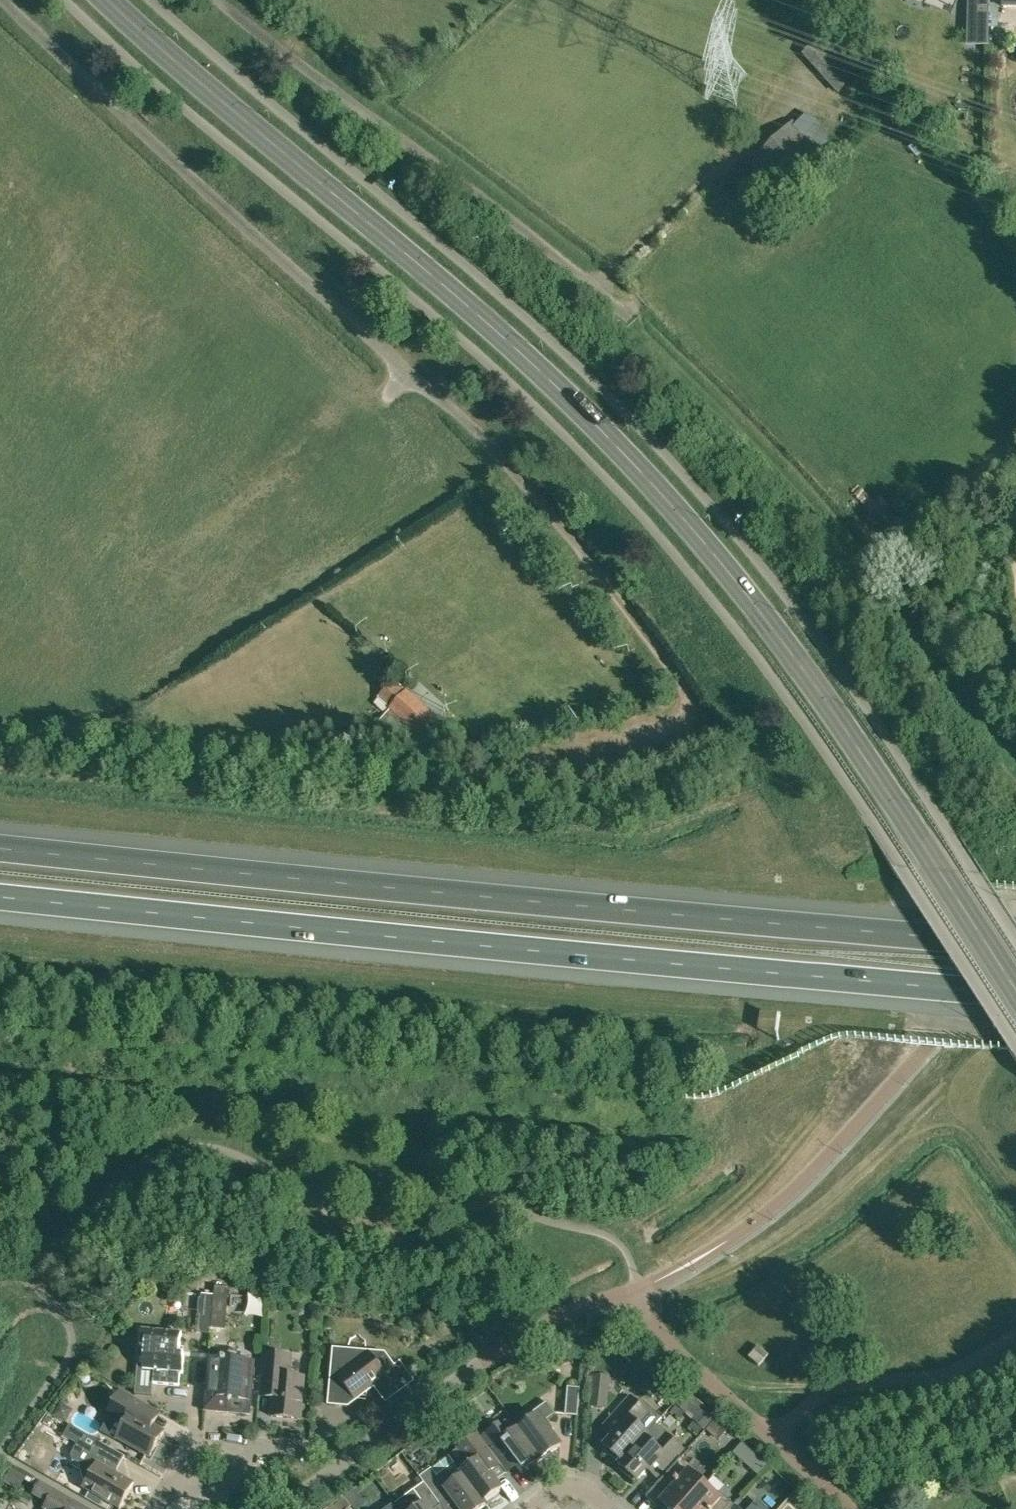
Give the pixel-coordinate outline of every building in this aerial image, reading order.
[(834,9),(845,13),(849,3),(838,0),(837,0),(834,9)] [(968,18),(989,18),(989,0),(968,0),(968,18)] [(859,75),(823,35),(801,55),(839,94),(859,75)] [(822,153),(794,121),(751,164),(780,193),(822,153)] [(435,721),(393,682),(379,698),(391,709),(377,724),(382,728),(390,719),(399,728),(405,722),(421,736),(435,721)] [(462,767),(463,761),(449,758),(448,764),(462,767)] [(211,1331),(213,1308),(214,1295),(201,1294),(198,1330),(211,1331)] [(179,1385),(180,1373),(183,1373),(185,1355),(180,1355),(182,1332),(142,1329),(140,1347),(145,1347),(143,1370),(154,1371),(153,1383),(179,1385)] [(759,1366),(769,1355),(759,1346),(749,1357),(759,1366)] [(386,1402),(415,1381),(400,1361),(395,1365),(387,1354),(335,1350),(330,1403),(346,1404),(372,1384),(386,1402)] [(204,1410),(219,1411),(228,1412),(228,1411),(250,1413),(255,1361),(241,1359),(242,1352),(231,1351),(222,1358),(209,1356),(204,1410)] [(304,1377),(293,1376),(285,1375),(287,1355),(263,1353),(260,1384),(274,1386),(272,1416),(300,1419),(304,1377)] [(610,1378),(594,1376),(591,1406),(607,1407),(610,1378)] [(580,1388),(568,1387),(565,1415),(578,1416),(580,1388)] [(164,1432),(154,1427),(161,1414),(146,1406),(120,1391),(106,1415),(124,1425),(117,1438),(150,1457),(164,1432)] [(619,1464),(620,1465),(648,1433),(638,1425),(649,1412),(631,1396),(614,1415),(624,1424),(605,1446),(622,1461),(619,1464)] [(530,1420),(519,1429),(542,1460),(561,1445),(543,1421),(555,1412),(547,1402),(527,1417),(530,1420)] [(61,1403),(54,1415),(66,1422),(73,1410),(61,1403)] [(714,1417),(703,1407),(693,1419),(704,1429),(714,1417)] [(459,1410),(450,1417),(457,1428),(467,1421),(459,1410)] [(511,1417),(499,1426),(481,1439),(501,1465),(507,1473),(516,1466),(522,1474),(542,1460),(519,1429),(511,1417)] [(70,1425),(64,1435),(78,1443),(71,1455),(72,1461),(83,1467),(87,1480),(83,1487),(89,1491),(104,1499),(120,1508),(135,1484),(119,1475),(116,1473),(114,1468),(122,1454),(84,1433),(70,1425)] [(657,1459),(667,1468),(684,1449),(666,1432),(654,1445),(645,1437),(648,1434),(648,1433),(620,1465),(638,1481),(657,1459)] [(478,1434),(458,1449),(470,1465),(461,1472),(486,1505),(487,1505),(484,1502),(502,1489),(490,1473),(501,1465),(481,1439),(478,1434)] [(743,1443),(733,1453),(747,1466),(757,1455),(750,1449),(743,1443)] [(432,1470),(431,1469),(420,1477),(424,1482),(440,1504),(451,1496),(460,1508),(481,1508),(486,1505),(461,1472),(450,1457),(432,1470)] [(669,1508),(683,1508),(705,1485),(693,1474),(696,1470),(681,1457),(646,1496),(657,1507),(661,1502),(669,1508)] [(11,1487),(19,1473),(12,1469),(4,1483),(11,1487)] [(440,1504),(424,1482),(410,1493),(410,1499),(404,1500),(400,1501),(398,1502),(395,1503),(399,1508),(435,1508),(441,1505),(440,1504)] [(34,1494),(48,1502),(45,1508),(46,1508),(87,1508),(40,1483),(37,1488),(34,1494)] [(735,1505),(720,1492),(717,1496),(705,1485),(683,1508),(731,1508),(735,1505)]
